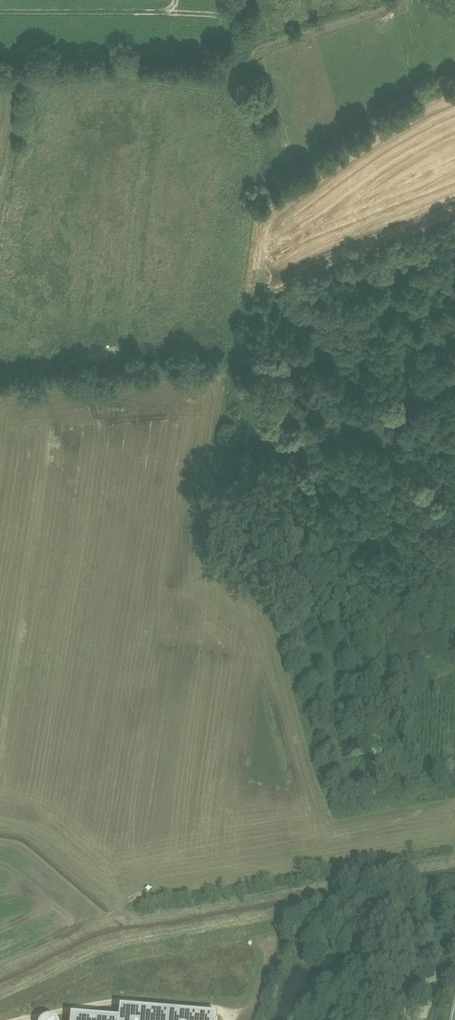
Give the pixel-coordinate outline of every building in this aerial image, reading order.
[(216,1018),(119,1009),(118,1019),(216,1019),(216,1018)]
